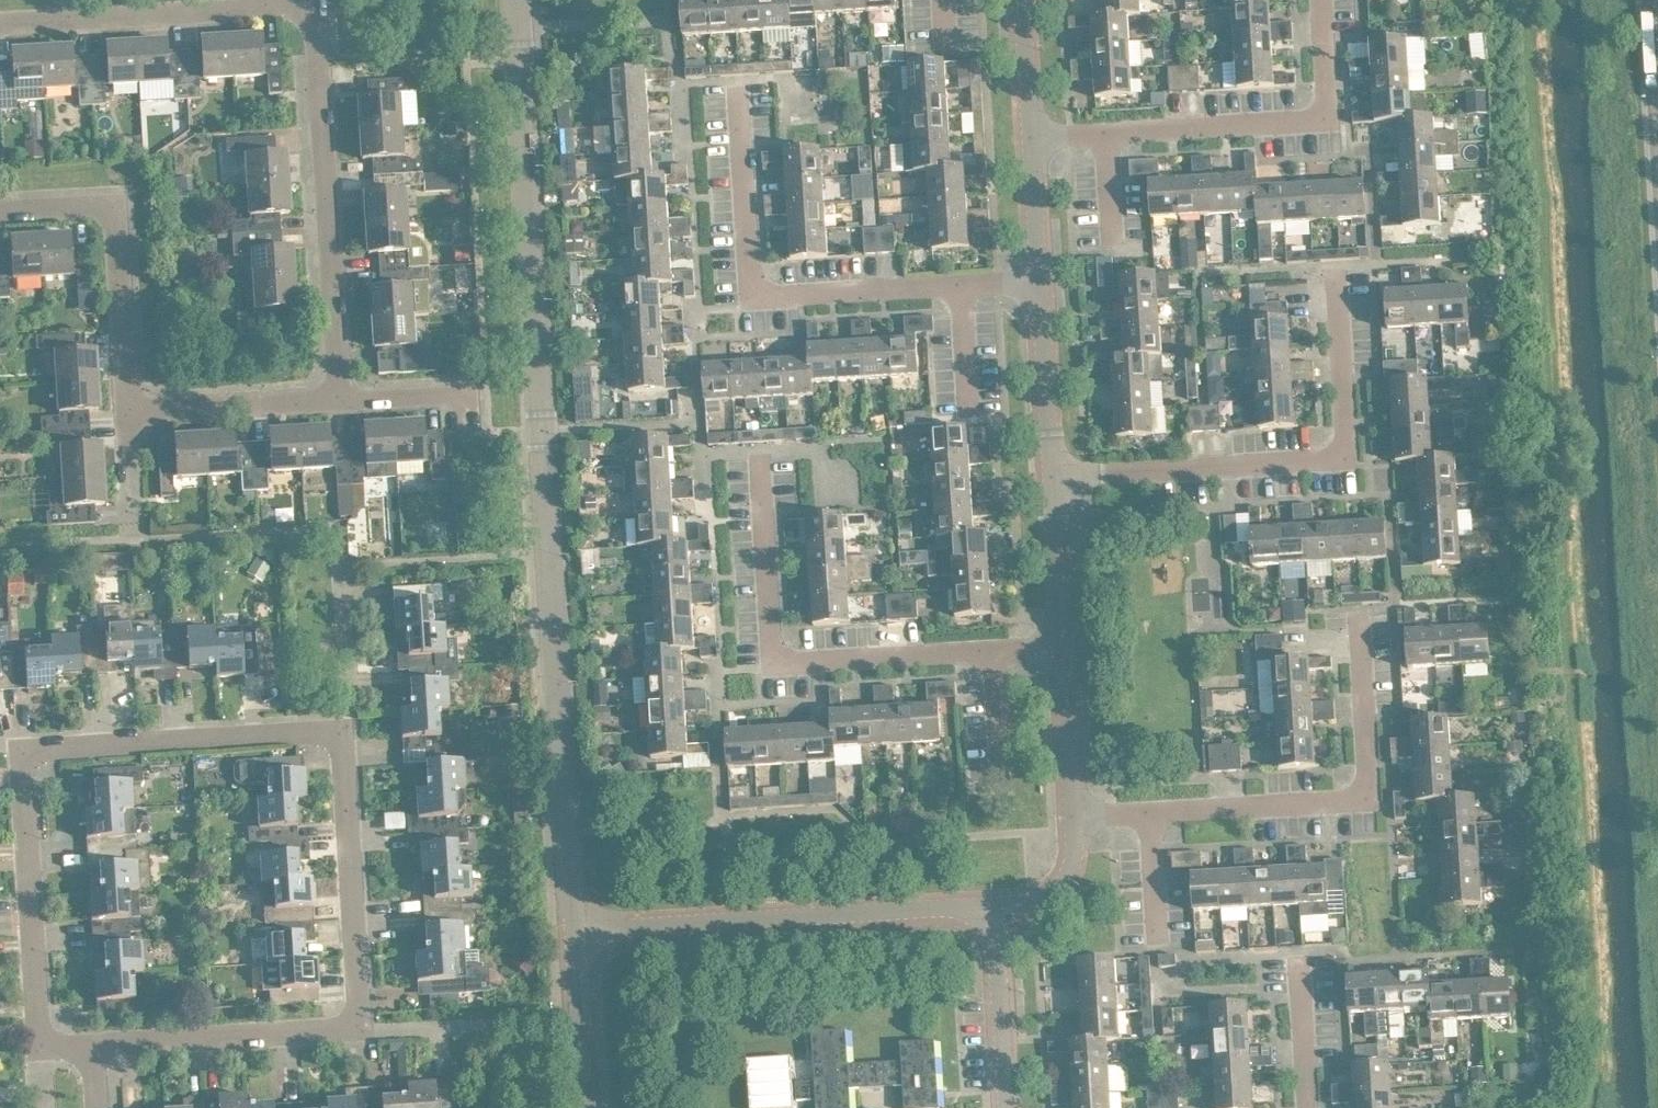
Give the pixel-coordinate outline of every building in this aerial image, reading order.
[(709,0),(682,0),(684,35),(711,33),(709,0)] [(711,33),(738,32),(736,0),(709,0),(711,33)] [(738,32),(764,30),(762,0),(736,0),(738,32)] [(764,30),(791,28),(791,15),(790,15),(789,0),(762,0),(764,30)] [(790,15),(791,15),(791,28),(817,26),(817,13),(816,0),(789,0),(790,15)] [(817,13),(843,12),(842,0),(816,0),(817,13)] [(843,12),(869,10),(868,0),(842,0),(843,12)] [(869,10),(897,8),(896,0),(868,0),(869,10)] [(1104,15),(1105,16),(1128,14),(1128,15),(1141,14),(1140,0),(1104,0),(1104,15)] [(1233,8),(1270,6),(1270,0),(1219,0),(1220,9),(1233,8)] [(1233,8),(1235,35),(1293,31),(1293,21),(1271,23),(1270,6),(1233,8)] [(1092,26),(1093,43),(1130,41),(1128,15),(1128,14),(1105,16),(1104,15),(1069,17),(1070,28),(1092,26)] [(1425,22),(1398,23),(1399,38),(1426,36),(1425,22)] [(1194,23),(1183,24),(1183,36),(1195,35),(1194,23)] [(1235,35),(1236,61),(1273,59),(1272,42),(1294,41),(1293,31),(1235,35)] [(262,35),(232,37),(235,76),(264,74),(264,68),(268,67),(270,93),(283,92),(281,45),(263,46),(262,35)] [(203,49),(186,51),(189,98),(202,97),(200,72),(205,71),(205,78),(235,76),(232,37),(203,39),(203,49)] [(1350,60),(1350,69),(1409,65),(1407,38),(1370,40),(1371,58),(1350,60)] [(167,41),(138,43),(140,82),(170,80),(169,73),(174,73),(176,99),(189,98),(186,51),(168,52),(167,41)] [(1072,61),(1072,71),(1131,67),(1130,41),(1093,43),(1094,60),(1072,61)] [(1184,41),(1166,42),(1167,62),(1185,61),(1184,41)] [(109,55),(91,56),(94,104),(107,103),(106,77),(110,77),(111,84),(140,82),(138,43),(108,44),(109,55)] [(891,46),(884,47),(885,63),(892,62),(891,46)] [(905,46),(891,46),(892,62),(906,62),(905,46)] [(73,47),(43,48),(46,88),(75,86),(75,79),(79,79),(81,105),(94,104),(91,56),(73,57),(73,47)] [(0,62),(0,110),(18,108),(18,100),(46,99),(46,88),(43,48),(14,50),(14,61),(0,62)] [(853,54),(851,54),(851,67),(869,66),(868,53),(853,54)] [(835,58),(819,58),(820,68),(835,68),(835,58)] [(982,79),(981,58),(970,59),(971,80),(982,79)] [(705,59),(685,60),(686,67),(706,66),(705,59)] [(1273,59),(1236,61),(1238,88),(1297,85),(1296,74),(1274,75),(1273,59)] [(774,62),(774,72),(794,71),(793,60),(774,62)] [(909,63),(910,90),(947,88),(945,61),(909,63)] [(759,63),(740,64),(740,74),(760,73),(759,63)] [(740,74),(740,64),(720,65),(721,75),(740,74)] [(1199,65),(1184,66),(1186,91),(1201,90),(1199,65)] [(1373,77),(1374,94),(1410,92),(1426,91),(1424,65),(1409,65),(1350,69),(1351,79),(1373,77)] [(706,76),(706,66),(686,67),(686,77),(706,76)] [(1186,91),(1184,66),(1169,67),(1170,92),(1186,91)] [(1131,67),(1072,71),(1073,80),(1095,79),(1096,97),(1133,95),(1131,67)] [(610,72),(612,99),(648,97),(647,80),(669,79),(668,68),(610,72)] [(360,99),(362,128),(401,126),(400,96),(393,97),(393,92),(418,90),(417,77),(411,77),(399,78),(370,80),(371,98),(360,99)] [(910,90),(912,117),(949,114),(947,88),(910,90)] [(972,93),(973,113),(984,112),(983,92),(972,93)] [(1354,123),(1397,120),(1397,119),(1412,118),(1412,117),(1410,92),(1374,94),(1375,111),(1353,112),(1354,123)] [(1487,92),(1471,93),(1473,114),(1488,113),(1487,92)] [(612,99),(613,125),(672,122),(671,112),(649,113),(648,97),(612,99)] [(571,101),(559,102),(561,128),(572,128),(571,101)] [(984,112),(973,113),(974,133),(985,132),(984,112)] [(912,117),(914,143),(950,141),(949,114),(912,117)] [(1397,119),(1397,120),(1399,146),(1459,142),(1459,130),(1435,131),(1434,116),(1412,117),(1412,118),(1397,119)] [(442,123),(443,136),(457,135),(456,122),(442,123)] [(613,125),(615,152),(651,149),(650,133),(672,132),(672,122),(613,125)] [(375,157),(376,175),(423,172),(422,159),(397,160),(397,156),(403,155),(401,126),(362,128),(364,158),(375,157)] [(248,155),(249,185),(289,183),(287,153),(276,154),(275,136),(228,139),(228,152),(254,151),(254,155),(248,155)] [(45,140),(25,141),(26,159),(46,158),(45,140)] [(576,141),(562,142),(563,154),(577,153),(576,141)] [(915,170),(928,169),(952,167),(952,166),(950,141),(914,143),(905,143),(907,171),(915,170)] [(1399,146),(1401,172),(1437,170),(1436,156),(1460,154),(1459,142),(1399,146)] [(986,145),(975,145),(976,165),(987,164),(986,145)] [(861,147),(862,170),(872,169),(871,147),(861,147)] [(786,161),(787,178),(823,176),(822,148),(763,152),(763,163),(765,163),(776,162),(786,161)] [(617,179),(630,178),(630,177),(653,176),(653,175),(651,149),(615,152),(617,179)] [(1232,213),(1258,211),(1257,188),(1258,187),(1256,152),(1246,153),(1247,175),(1231,176),(1232,213)] [(1205,214),(1232,213),(1231,176),(1214,177),(1213,155),(1202,156),(1205,214)] [(1179,216),(1205,214),(1202,156),(1192,156),(1194,178),(1177,179),(1179,216)] [(1152,217),(1179,216),(1177,179),(1160,180),(1159,158),(1130,160),(1131,175),(1149,174),(1152,217)] [(776,162),(765,163),(765,171),(776,170),(776,162)] [(672,175),(688,174),(688,163),(672,164),(672,174),(672,175)] [(928,169),(930,195),(967,193),(966,176),(988,175),(987,164),(976,165),(952,166),(952,167),(928,169)] [(1401,182),(1402,199),(1439,196),(1437,170),(1401,172),(1379,173),(1379,183),(1401,182)] [(366,193),(368,223),(407,220),(405,191),(399,191),(398,186),(424,185),(423,174),(423,172),(376,175),(377,193),(366,193)] [(447,172),(425,173),(425,174),(425,185),(426,191),(448,189),(447,172)] [(630,178),(631,204),(668,202),(667,185),(689,184),(688,174),(672,175),(672,174),(653,175),(653,176),(630,177),(630,178)] [(765,196),(766,206),(825,202),(823,176),(787,178),(788,195),(765,196)] [(178,178),(179,190),(193,188),(192,177),(178,178)] [(1364,181),(1336,183),(1338,220),(1366,218),(1364,181)] [(233,220),(233,233),(281,231),(280,213),(291,212),(289,183),(249,185),(251,215),(258,214),(258,219),(233,220)] [(1336,183),(1310,184),(1312,221),(1338,220),(1336,183)] [(1310,184),(1284,186),(1286,223),(1312,221),(1310,184)] [(1258,211),(1260,248),(1273,247),(1271,224),(1286,223),(1284,186),(1258,187),(1257,188),(1258,211)] [(930,195),(932,222),(990,218),(990,208),(968,209),(967,193),(930,195)] [(1439,196),(1402,199),(1403,216),(1381,217),(1382,227),(1441,223),(1439,196)] [(875,200),(864,200),(864,209),(876,208),(875,200)] [(631,204),(633,230),(692,227),(691,217),(669,218),(668,202),(631,204)] [(789,214),(790,231),(827,228),(825,202),(766,206),(767,215),(789,214)] [(912,214),(904,215),(904,223),(913,223),(912,214)] [(921,214),(912,214),(913,223),(921,222),(921,214)] [(894,215),(883,216),(884,226),(894,225),(894,215)] [(990,218),(932,222),(933,249),(970,246),(969,229),(991,227),(990,218)] [(380,251),(382,269),(429,266),(427,240),(426,233),(421,228),(415,224),(407,220),(368,223),(369,252),(380,251)] [(584,221),(573,222),(573,234),(585,233),(584,221)] [(894,226),(879,227),(881,252),(896,251),(894,226)] [(633,230),(635,257),(671,254),(670,238),(692,236),(692,227),(633,230)] [(881,252),(879,227),(864,228),(865,253),(881,252)] [(827,228),(790,231),(792,258),(828,256),(827,228)] [(254,255),(255,280),(295,277),(293,248),(282,248),(281,231),(233,233),(235,256),(254,255)] [(42,236),(44,276),(74,274),(74,267),(78,267),(80,305),(94,304),(90,244),(72,245),(72,234),(42,236)] [(585,235),(566,235),(567,254),(586,253),(585,235)] [(44,276),(42,236),(12,238),(13,249),(0,250),(0,297),(11,297),(10,271),(14,271),(15,277),(44,276)] [(1197,240),(1181,240),(1183,269),(1196,268),(1199,268),(1197,240)] [(471,246),(456,247),(457,261),(471,260),(471,246)] [(1360,248),(1340,249),(1341,259),(1360,258),(1360,248)] [(1341,259),(1340,249),(1321,250),(1321,260),(1341,259)] [(1286,252),(1287,262),(1307,261),(1306,251),(1294,252),(1286,252)] [(635,257),(636,282),(636,283),(660,282),(660,283),(673,282),(685,281),(695,280),(694,270),(672,271),(671,254),(635,257)] [(1121,285),(1122,302),(1159,300),(1157,273),(1114,275),(1113,256),(1097,257),(1099,287),(1121,285)] [(372,287),(374,317),(413,315),(411,285),(405,286),(404,281),(430,279),(429,266),(382,269),(383,287),(372,287)] [(1388,328),(1415,326),(1412,267),(1402,268),(1403,290),(1386,291),(1388,328)] [(1415,326),(1442,324),(1439,288),(1423,289),(1422,267),(1412,267),(1415,326)] [(582,274),(571,274),(572,286),(583,286),(582,274)] [(295,277),(255,280),(257,309),(264,309),(264,313),(239,315),(239,328),(260,327),(261,336),(287,335),(286,307),(297,307),(295,277)] [(695,280),(685,281),(686,296),(696,296),(695,280)] [(623,283),(625,311),(661,309),(660,294),(674,293),(673,282),(660,283),(660,282),(636,283),(636,282),(623,283)] [(1439,288),(1442,324),(1456,323),(1457,347),(1470,346),(1467,286),(1439,288)] [(1101,320),(1102,330),(1160,326),(1159,300),(1122,302),(1123,319),(1101,320)] [(1231,350),(1253,348),(1290,346),(1287,301),(1263,302),(1264,320),(1252,320),(1253,335),(1230,337),(1231,350)] [(584,304),(573,305),(573,314),(584,314),(584,304)] [(625,311),(626,337),(685,333),(684,324),(662,325),(661,309),(625,311)] [(1194,312),(1184,312),(1185,326),(1195,325),(1194,312)] [(203,331),(202,314),(189,314),(190,332),(203,331)] [(413,315),(374,317),(375,347),(380,347),(380,353),(378,353),(380,373),(435,370),(434,349),(415,350),(413,315)] [(906,339),(889,340),(892,376),(919,374),(919,364),(917,332),(934,331),(933,315),(905,316),(906,339)] [(872,318),(862,319),(865,378),(892,376),(889,340),(873,341),(872,318)] [(853,342),(837,343),(839,379),(865,378),(862,319),(852,320),(853,342)] [(808,322),(810,358),(811,358),(813,381),(839,379),(837,343),(821,344),(819,322),(808,322)] [(1195,325),(1185,326),(1187,351),(1201,350),(1200,325),(1195,325)] [(1124,338),(1125,354),(1125,355),(1149,354),(1149,355),(1162,354),(1160,326),(1102,330),(1102,339),(1124,338)] [(57,352),(59,382),(98,379),(97,350),(86,350),(85,332),(37,335),(38,349),(63,347),(64,352),(57,352)] [(210,352),(209,332),(197,333),(198,353),(210,352)] [(626,337),(628,363),(664,361),(663,345),(686,343),(685,333),(626,337)] [(1230,337),(1206,338),(1207,351),(1221,351),(1231,350),(1230,337)] [(1253,348),(1255,374),(1314,370),(1313,361),(1291,362),(1290,346),(1253,348)] [(1221,351),(1207,351),(1208,364),(1217,363),(1221,360),(1221,351)] [(583,353),(573,354),(574,367),(584,366),(583,353)] [(1112,355),(1114,383),(1150,380),(1149,355),(1149,354),(1125,355),(1125,354),(1112,355)] [(810,358),(784,359),(787,396),(814,394),(813,381),(811,358),(810,358)] [(1186,359),(1188,378),(1198,378),(1196,358),(1186,359)] [(784,359),(758,361),(760,398),(787,396),(784,359)] [(664,361),(628,363),(630,391),(688,387),(688,376),(665,377),(664,361)] [(758,361),(732,363),(734,399),(760,398),(758,361)] [(1397,361),(1384,362),(1385,380),(1391,380),(1398,380),(1397,361)] [(734,399),(732,363),(704,364),(707,401),(721,400),(734,399)] [(584,366),(574,367),(577,416),(577,422),(596,421),(592,366),(584,366)] [(1255,374),(1257,400),(1293,398),(1292,381),(1314,380),(1314,370),(1255,374)] [(1391,380),(1393,407),(1430,405),(1429,391),(1452,390),(1452,376),(1446,377),(1440,377),(1398,380),(1391,380)] [(1225,377),(1209,378),(1210,403),(1226,402),(1225,377)] [(1198,378),(1188,378),(1189,398),(1199,398),(1198,378)] [(42,417),(43,430),(90,427),(89,409),(100,409),(98,379),(59,382),(61,411),(67,411),(67,415),(42,417)] [(1114,383),(1115,409),(1152,407),(1150,380),(1114,383)] [(1504,389),(1490,390),(1491,401),(1504,400),(1504,389)] [(1293,398),(1257,400),(1259,428),(1295,426),(1293,398)] [(721,400),(707,401),(707,412),(722,411),(721,400)] [(1206,431),(1205,405),(1189,406),(1191,432),(1206,431)] [(1220,405),(1205,405),(1206,431),(1221,430),(1220,405)] [(1393,407),(1394,434),(1455,430),(1454,418),(1431,419),(1430,405),(1393,407)] [(1152,407),(1115,409),(1117,436),(1154,434),(1152,407)] [(933,411),(906,412),(906,425),(934,423),(933,411)] [(1466,417),(1454,418),(1455,430),(1467,429),(1466,417)] [(856,420),(857,435),(867,434),(866,419),(856,420)] [(425,421),(395,423),(398,475),(425,474),(424,461),(427,461),(427,454),(431,454),(433,479),(446,479),(443,431),(425,432),(425,421)] [(366,436),(349,437),(352,484),(365,484),(364,478),(398,476),(398,475),(395,423),(366,425),(366,436)] [(934,423),(906,425),(907,433),(931,432),(931,429),(934,429),(934,425),(934,423)] [(63,447),(65,476),(104,474),(102,444),(92,445),(90,427),(43,430),(44,443),(69,442),(69,446),(63,447)] [(330,427),(301,429),(303,468),(333,467),(332,460),(337,460),(338,485),(352,484),(349,437),(331,438),(330,427)] [(796,428),(797,439),(817,437),(816,427),(796,428)] [(931,432),(933,456),(992,453),(991,443),(969,444),(968,427),(934,429),(931,429),(931,432)] [(272,441),(254,443),(257,490),(270,490),(268,464),(273,464),(273,470),(303,468),(301,429),(271,431),(272,441)] [(782,429),(762,430),(763,441),(782,439),(782,429)] [(763,441),(762,430),(743,431),(743,442),(763,441)] [(1396,461),(1418,460),(1418,459),(1433,458),(1433,457),(1432,444),(1456,442),(1455,430),(1394,434),(1396,461)] [(729,443),(728,432),(709,433),(709,444),(729,443)] [(235,433),(206,435),(208,474),(237,473),(239,491),(257,490),(254,443),(236,444),(235,433)] [(632,438),(634,465),(671,463),(670,446),(692,445),(691,434),(632,438)] [(208,474),(206,435),(176,436),(177,447),(159,448),(162,496),(175,495),(174,470),(178,470),(179,476),(208,474)] [(592,441),(578,442),(580,469),(593,468),(592,441)] [(933,456),(934,483),(971,480),(970,464),(992,462),(992,453),(933,456)] [(1418,460),(1420,486),(1456,483),(1456,484),(1480,483),(1479,470),(1456,471),(1455,456),(1433,457),(1433,458),(1418,459),(1418,460)] [(634,465),(636,492),(695,488),(694,478),(672,480),(671,463),(634,465)] [(104,474),(65,476),(66,492),(50,493),(51,511),(48,511),(49,525),(96,522),(95,504),(106,503),(104,474)] [(903,478),(895,478),(895,487),(904,486),(903,478)] [(934,483),(936,509),(995,505),(994,495),(972,497),(971,480),(934,483)] [(1398,503),(1399,513),(1458,510),(1456,484),(1456,483),(1420,486),(1421,502),(1398,503)] [(352,484),(338,485),(340,518),(354,517),(353,509),(352,484)] [(636,492),(637,518),(674,516),(673,499),(695,498),(695,488),(636,492)] [(597,497),(587,498),(587,510),(598,510),(597,497)] [(1506,501),(1489,502),(1490,510),(1506,509),(1506,501)] [(1312,503),(1303,504),(1306,562),(1333,561),(1330,524),(1314,525),(1312,503)] [(1294,526),(1278,527),(1280,564),(1306,562),(1303,504),(1293,504),(1294,526)] [(938,536),(951,535),(974,533),(974,532),(973,516),(996,515),(995,505),(936,509),(938,536)] [(1280,564),(1278,527),(1261,528),(1260,506),(1249,507),(1250,514),(1251,542),(1253,566),(1280,564)] [(271,507),(262,508),(263,521),(276,521),(276,512),(271,507)] [(1422,521),(1423,538),(1460,536),(1458,510),(1399,513),(1400,523),(1422,521)] [(808,517),(809,544),(846,542),(845,528),(869,526),(868,513),(808,517)] [(1250,514),(1238,515),(1239,542),(1251,542),(1250,514)] [(1224,516),(1226,543),(1239,542),(1238,515),(1224,516)] [(639,545),(652,545),(652,544),(676,543),(676,542),(674,516),(637,518),(639,545)] [(912,518),(899,519),(900,539),(913,538),(912,518)] [(1384,521),(1356,523),(1359,559),(1386,557),(1384,521)] [(1356,523),(1330,524),(1333,561),(1359,559),(1356,523)] [(710,524),(700,525),(701,540),(711,540),(710,524)] [(928,550),(929,563),(989,559),(988,532),(974,532),(974,533),(951,535),(952,549),(928,550)] [(1460,536),(1423,538),(1424,555),(1402,556),(1402,567),(1434,565),(1461,563),(1460,536)] [(652,544),(652,545),(654,571),(690,568),(689,552),(712,550),(711,540),(701,540),(676,542),(676,543),(652,544)] [(809,544),(811,570),(872,567),(871,554),(847,556),(846,542),(809,544)] [(910,551),(901,552),(901,565),(911,564),(910,551)] [(149,569),(166,568),(165,558),(149,559),(149,569)] [(257,558),(249,572),(264,581),(273,567),(257,558)] [(953,574),(954,588),(991,585),(989,559),(929,563),(930,575),(953,574)] [(1495,560),(1475,561),(1475,575),(1496,574),(1495,560)] [(1434,565),(1402,567),(1403,580),(1404,580),(1412,579),(1412,576),(1434,575),(1434,565)] [(811,570),(813,597),(849,594),(848,581),(872,579),(872,567),(811,570)] [(654,571),(655,597),(714,593),(714,583),(691,585),(690,568),(654,571)] [(25,573),(10,573),(10,584),(26,584),(25,573)] [(397,629),(408,628),(434,626),(433,600),(444,600),(443,585),(405,587),(406,600),(395,601),(397,629)] [(991,585),(954,588),(956,615),(993,613),(991,585)] [(1333,590),(1315,591),(1315,606),(1334,605),(1333,590)] [(917,592),(902,593),(903,618),(918,617),(917,592)] [(1380,592),(1360,593),(1361,603),(1381,602),(1380,592)] [(655,597),(657,623),(694,620),(693,604),(715,603),(714,593),(655,597)] [(903,618),(902,593),(887,594),(888,619),(903,618)] [(1361,603),(1360,593),(1341,594),(1342,604),(1361,603)] [(849,594),(813,597),(814,624),(851,622),(849,594)] [(1306,604),(1283,606),(1284,623),(1307,621),(1306,604)] [(1451,628),(1434,629),(1436,665),(1462,664),(1459,605),(1449,606),(1451,628)] [(1468,605),(1459,605),(1462,664),(1490,662),(1488,626),(1470,627),(1468,605)] [(1281,608),(1272,609),(1272,618),(1282,618),(1281,608)] [(1436,665),(1434,629),(1417,630),(1416,608),(1405,608),(1409,667),(1436,665)] [(1521,609),(1511,609),(1511,625),(1522,625),(1521,609)] [(173,620),(174,631),(175,642),(175,641),(176,657),(177,657),(190,656),(190,667),(217,665),(218,665),(216,639),(216,628),(189,630),(188,619),(173,620)] [(160,620),(134,622),(134,633),(135,659),(135,670),(162,669),(163,680),(178,679),(177,657),(176,657),(175,641),(175,642),(174,631),(161,631),(160,620)] [(657,623),(659,649),(682,648),(682,649),(701,647),(718,646),(717,635),(695,637),(694,620),(657,623)] [(106,635),(94,635),(93,635),(95,662),(94,662),(95,673),(110,672),(109,661),(135,659),(134,633),(134,622),(106,624),(106,635)] [(52,638),(52,649),(53,649),(55,675),(82,674),(81,663),(94,662),(95,662),(93,635),(94,635),(93,625),(78,625),(78,636),(52,638)] [(437,667),(437,666),(436,653),(447,653),(445,625),(434,626),(408,628),(409,654),(398,655),(399,670),(412,669),(421,668),(437,667)] [(256,626),(216,628),(216,639),(218,665),(217,665),(218,676),(245,675),(245,664),(258,663),(256,626)] [(1257,661),(1273,660),(1284,659),(1283,634),(1256,635),(1257,661)] [(11,640),(12,651),(14,678),(15,678),(27,677),(28,688),(56,686),(55,675),(53,649),(52,649),(27,650),(26,640),(11,640)] [(718,646),(701,647),(702,657),(705,656),(718,656),(718,646)] [(646,649),(647,677),(684,675),(682,649),(682,648),(659,649),(646,649)] [(0,690),(15,689),(15,678),(14,678),(12,651),(0,652),(0,687),(0,690)] [(1273,660),(1275,688),(1311,685),(1310,669),(1333,667),(1332,657),(1284,659),(1273,660)] [(411,682),(413,709),(439,708),(450,707),(449,681),(459,680),(459,665),(437,666),(437,667),(421,668),(412,669),(413,682),(411,682)] [(647,677),(649,703),(708,700),(707,690),(685,691),(684,675),(647,677)] [(928,705),(912,706),(914,742),(942,740),(939,698),(957,696),(956,681),(927,682),(928,705)] [(894,684),(884,685),(888,744),(914,742),(912,706),(895,707),(894,684)] [(876,708),(859,709),(862,745),(888,744),(884,685),(875,686),(876,708)] [(1275,688),(1276,714),(1335,710),(1335,701),(1312,702),(1311,685),(1275,688)] [(830,689),(833,724),(835,747),(836,747),(862,745),(859,709),(843,710),(841,688),(830,689)] [(1214,691),(1201,691),(1201,701),(1214,700),(1214,691)] [(649,703),(650,730),(688,727),(686,711),(709,709),(708,700),(649,703)] [(1449,702),(1440,703),(1441,716),(1449,716),(1449,702)] [(1414,704),(1405,705),(1406,719),(1420,718),(1419,708),(1414,704)] [(608,706),(596,706),(597,721),(612,720),(611,705),(608,706)] [(523,707),(504,707),(504,716),(523,716),(523,707)] [(415,751),(442,749),(442,748),(453,748),(453,747),(452,732),(441,733),(439,708),(413,709),(402,709),(403,737),(414,736),(415,751)] [(1214,708),(1201,708),(1202,717),(1214,717),(1214,708)] [(1276,714),(1278,740),(1314,738),(1313,721),(1336,720),(1335,710),(1276,714)] [(1526,711),(1512,712),(1513,722),(1527,722),(1526,711)] [(1391,748),(1450,745),(1449,717),(1412,720),(1413,737),(1391,739),(1391,748)] [(833,724),(807,725),(809,762),(836,760),(836,747),(835,747),(833,724)] [(807,725),(781,727),(783,764),(809,762),(807,725)] [(688,727),(650,730),(652,757),(711,753),(711,743),(689,744),(688,727)] [(781,727),(754,729),(756,765),(783,764),(781,727)] [(756,765),(754,729),(727,730),(729,767),(756,765)] [(1314,738),(1278,740),(1279,768),(1316,765),(1314,738)] [(1523,741),(1509,742),(1509,751),(1524,751),(1523,741)] [(1237,744),(1225,745),(1227,771),(1242,770),(1241,744),(1237,744)] [(1415,773),(1452,771),(1450,745),(1391,748),(1392,758),(1414,757),(1415,773)] [(427,763),(429,789),(429,790),(455,788),(455,789),(466,788),(464,761),(475,761),(474,746),(453,747),(453,748),(442,748),(442,749),(442,762),(427,763)] [(269,786),(270,799),(270,800),(296,798),(297,799),(307,798),(306,770),(295,771),(294,757),(239,761),(235,766),(235,780),(241,784),(265,783),(269,786)] [(96,783),(97,810),(97,811),(124,809),(124,810),(135,809),(133,782),(144,781),(143,767),(106,769),(107,783),(96,783)] [(1406,801),(1439,800),(1439,799),(1454,798),(1453,797),(1452,771),(1415,773),(1416,790),(1394,791),(1395,802),(1406,801)] [(409,833),(431,831),(447,830),(447,829),(457,828),(457,816),(467,803),(466,788),(455,789),(455,788),(429,790),(429,789),(418,790),(419,817),(408,817),(409,833)] [(818,794),(819,804),(839,802),(838,792),(818,794)] [(804,795),(785,796),(785,806),(805,805),(804,795)] [(785,806),(785,796),(765,797),(766,807),(785,806)] [(1439,800),(1441,825),(1477,823),(1477,822),(1475,796),(1453,797),(1454,798),(1439,799),(1439,800)] [(250,842),(272,841),(288,840),(288,839),(287,826),(298,825),(297,799),(296,798),(270,800),(270,799),(259,800),(261,826),(250,827),(250,842)] [(752,808),(751,798),(730,799),(731,809),(752,808)] [(1407,817),(1406,801),(1395,802),(1396,818),(1407,817)] [(99,838),(100,851),(126,850),(137,850),(136,834),(125,835),(124,810),(124,809),(97,811),(97,810),(86,811),(88,839),(99,838)] [(899,818),(899,834),(910,834),(910,819),(899,818)] [(1441,825),(1442,852),(1479,849),(1478,836),(1502,834),(1502,833),(1501,821),(1477,822),(1477,823),(1441,825)] [(1509,821),(1501,821),(1502,833),(1510,832),(1509,821)] [(423,873),(434,872),(434,871),(460,870),(460,869),(458,843),(469,843),(468,828),(457,828),(447,829),(447,830),(431,831),(432,844),(421,845),(423,873)] [(202,843),(215,843),(215,833),(203,833),(202,843)] [(264,882),(275,882),(275,881),(301,879),(300,853),(311,853),(310,838),(288,839),(288,840),(272,841),(273,854),(262,855),(264,882)] [(1297,845),(1300,904),(1301,916),(1328,914),(1325,865),(1308,866),(1307,844),(1297,845)] [(1274,905),(1300,904),(1297,845),(1287,845),(1288,868),(1272,869),(1274,905)] [(1248,907),(1274,905),(1272,869),(1255,870),(1254,847),(1244,848),(1248,907)] [(1221,909),(1248,907),(1244,848),(1234,849),(1236,871),(1219,872),(1221,909)] [(101,866),(102,891),(102,892),(129,890),(129,891),(152,889),(150,849),(137,850),(126,850),(100,851),(89,851),(90,867),(101,866)] [(1442,852),(1444,878),(1504,874),(1504,862),(1480,863),(1479,849),(1442,852)] [(1194,910),(1221,909),(1219,872),(1202,873),(1201,851),(1172,852),(1173,869),(1191,868),(1194,910)] [(425,913),(436,913),(436,912),(462,910),(462,897),(473,896),(471,868),(460,869),(460,870),(434,871),(434,872),(435,897),(424,898),(425,913)] [(1504,874),(1444,878),(1445,905),(1482,903),(1481,888),(1505,887),(1504,874)] [(266,923),(277,922),(304,920),(303,907),(314,906),(312,878),(301,879),(275,881),(275,882),(276,907),(265,908),(266,923)] [(104,919),(105,932),(105,933),(131,931),(131,932),(142,931),(141,916),(130,916),(129,891),(129,890),(102,892),(102,891),(91,892),(93,920),(104,919)] [(205,910),(206,923),(214,923),(213,909),(205,910)] [(426,926),(427,953),(428,953),(454,952),(465,951),(463,925),(474,924),(473,909),(462,910),(436,912),(436,913),(437,925),(426,926)] [(269,964),(280,963),(280,962),(306,961),(306,960),(305,935),(316,934),(315,919),(304,920),(277,922),(278,935),(267,936),(269,964)] [(1347,928),(1333,929),(1334,944),(1348,943),(1347,928)] [(106,947),(107,973),(134,972),(145,972),(143,944),(132,944),(131,932),(131,931),(105,933),(105,932),(94,933),(95,948),(106,947)] [(1294,931),(1279,932),(1279,944),(1295,943),(1294,931)] [(1196,942),(1196,952),(1216,951),(1216,940),(1196,942)] [(428,953),(427,953),(417,953),(418,981),(429,980),(430,994),(491,990),(489,964),(466,965),(465,951),(454,952),(428,953)] [(1159,955),(1160,967),(1177,965),(1176,954),(1159,955)] [(1140,956),(1141,976),(1151,976),(1150,956),(1140,956)] [(1079,960),(1080,988),(1117,985),(1115,958),(1079,960)] [(1455,982),(1458,1019),(1484,1018),(1480,958),(1471,959),(1472,981),(1455,982)] [(1480,958),(1484,1018),(1511,1016),(1509,979),(1492,980),(1490,958),(1480,958)] [(280,962),(280,963),(281,989),(271,989),(271,1004),(309,1002),(308,988),(319,987),(317,959),(306,960),(306,961),(280,962)] [(1404,1009),(1430,1008),(1429,984),(1430,984),(1429,971),(1401,973),(1404,1009)] [(107,973),(96,973),(98,1001),(109,1001),(110,1014),(147,1012),(146,997),(135,998),(134,972),(107,973)] [(1405,1027),(1404,1009),(1401,973),(1375,974),(1379,1035),(1391,1034),(1391,1028),(1405,1027)] [(1366,1036),(1379,1035),(1375,974),(1347,976),(1350,1013),(1365,1012),(1366,1036)] [(1430,1008),(1431,1028),(1432,1045),(1445,1044),(1444,1020),(1458,1019),(1455,982),(1430,984),(1429,984),(1430,1008)] [(1080,988),(1082,1014),(1119,1011),(1117,985),(1080,988)] [(1142,990),(1143,1010),(1153,1009),(1152,990),(1142,990)] [(193,994),(194,1009),(194,1010),(210,1009),(209,1008),(209,993),(193,994)] [(1211,1005),(1212,1033),(1249,1030),(1247,1003),(1211,1005)] [(1174,1028),(1173,1008),(1163,1008),(1164,1029),(1174,1028)] [(1153,1009),(1143,1010),(1144,1030),(1154,1029),(1153,1009)] [(1082,1014),(1083,1040),(1084,1040),(1107,1039),(1107,1040),(1120,1039),(1119,1011),(1082,1014)] [(1432,1045),(1431,1028),(1419,1029),(1420,1046),(1432,1045)] [(850,1088),(859,1087),(894,1085),(895,1085),(904,1085),(905,1107),(940,1107),(935,1042),(936,1042),(936,1040),(901,1043),(901,1044),(902,1060),(848,1064),(846,1031),(847,1031),(846,1030),(812,1032),(812,1033),(813,1033),(814,1056),(816,1081),(796,1082),(797,1100),(817,1099),(817,1107),(851,1107),(850,1088)] [(1212,1033),(1214,1059),(1273,1056),(1272,1046),(1250,1047),(1249,1030),(1212,1033)] [(1071,1051),(1072,1068),(1109,1066),(1107,1040),(1107,1039),(1084,1040),(1083,1040),(1048,1042),(1049,1052),(1071,1051)] [(1178,1043),(1162,1043),(1163,1060),(1178,1059),(1178,1043)] [(1355,1045),(1356,1058),(1379,1057),(1378,1044),(1355,1045)] [(1214,1059),(1216,1086),(1252,1083),(1251,1067),(1274,1066),(1273,1056),(1214,1059)] [(791,1057),(748,1060),(752,1107),(795,1107),(791,1057)] [(1332,1084),(1332,1094),(1391,1090),(1390,1063),(1353,1065),(1354,1083),(1332,1084)] [(1518,1064),(1504,1064),(1504,1081),(1518,1081),(1518,1064)] [(1051,1086),(1052,1096),(1110,1092),(1109,1066),(1072,1068),(1073,1084),(1051,1086)] [(1487,1067),(1472,1067),(1473,1083),(1487,1082),(1487,1067)] [(1176,1086),(1175,1068),(1164,1068),(1165,1086),(1176,1086)] [(1551,1069),(1541,1070),(1542,1081),(1552,1080),(1551,1069)] [(409,1095),(410,1095),(410,1107),(452,1107),(451,1093),(437,1093),(436,1082),(408,1084),(409,1095)] [(1216,1086),(1217,1107),(1254,1107),(1252,1083),(1216,1086)] [(328,1107),(370,1107),(369,1087),(354,1088),(354,1099),(328,1100),(328,1107)] [(459,1089),(461,1107),(470,1107),(469,1088),(459,1089)] [(1163,1091),(1164,1107),(1179,1107),(1178,1090),(1163,1091)] [(1356,1107),(1393,1107),(1391,1090),(1332,1094),(1333,1104),(1355,1102),(1356,1107)] [(1163,1091),(1148,1092),(1149,1107),(1164,1107),(1163,1091)] [(1052,1096),(1052,1105),(1074,1104),(1075,1107),(1111,1107),(1110,1092),(1052,1096)] [(1469,1092),(1456,1093),(1457,1107),(1469,1107),(1469,1092)] [(206,1097),(207,1107),(206,1107),(247,1107),(247,1105),(247,1094),(206,1097)] [(379,1107),(410,1107),(410,1095),(409,1095),(382,1097),(383,1107),(379,1107)] [(206,1107),(207,1107),(206,1097),(191,1098),(191,1107),(206,1107)]
